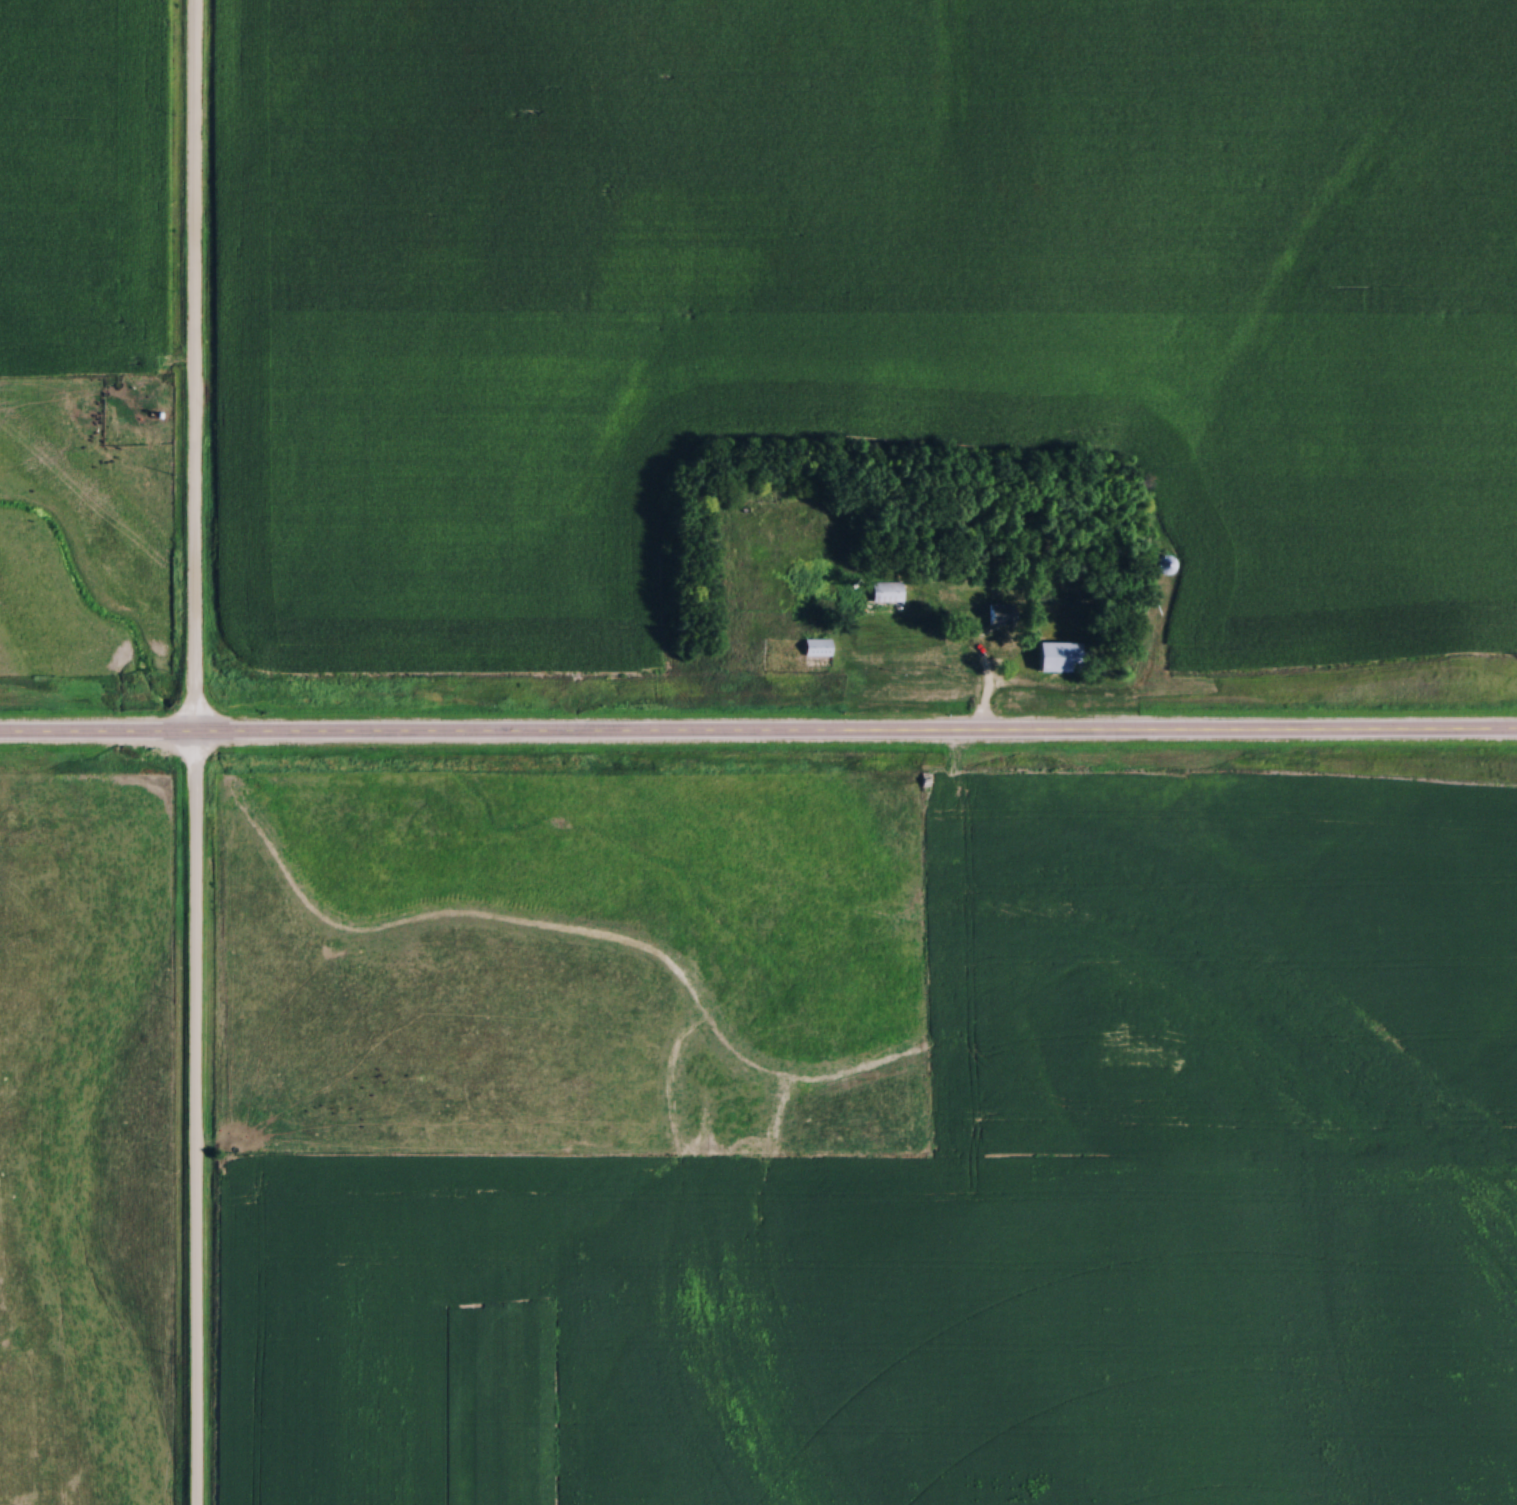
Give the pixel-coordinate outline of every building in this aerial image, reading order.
[(1171,557),(1156,557),(1156,574),(1171,574),(1171,557)] [(904,603),(904,582),(872,582),(872,603),(904,603)] [(1006,606),(986,606),(986,627),(1006,627),(1006,606)] [(804,657),(832,657),(832,639),(804,639),(804,657)] [(1076,673),(1076,643),(1034,643),(1034,673),(1076,673)]
